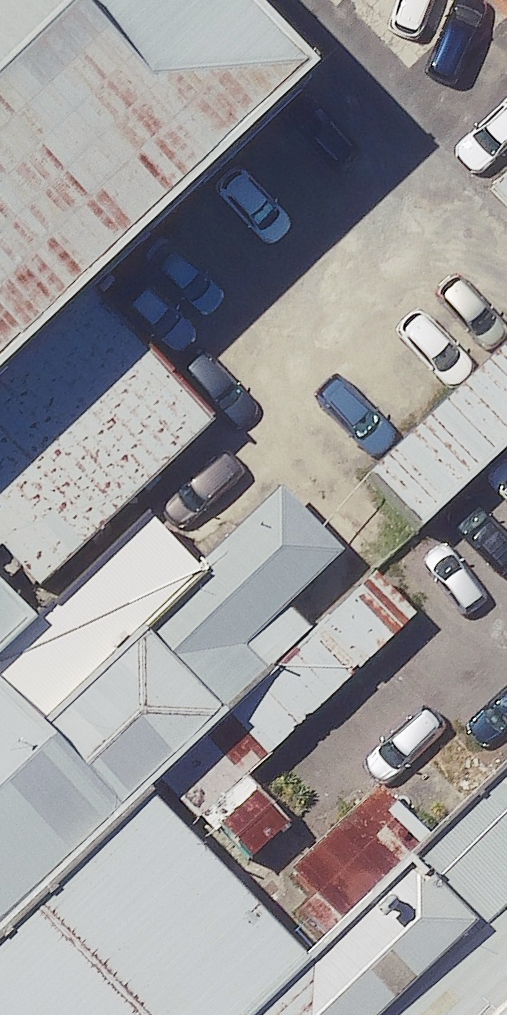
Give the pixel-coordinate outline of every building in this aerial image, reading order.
[(185,137),(57,0),(0,0),(0,309),(185,137)] [(434,100),(506,32),(506,0),(341,0),(434,100)] [(498,186),(506,196),(506,178),(498,186)] [(372,476),(420,532),(506,457),(506,360),(372,476)] [(0,437),(0,904),(68,841),(140,775),(4,629),(139,504),(41,399),(0,437)] [(0,904),(0,1014),(203,1014),(217,1002),(68,841),(0,904)] [(203,1014),(365,1014),(290,935),(217,1002),(203,1014)] [(476,1005),(485,1014),(506,1014),(506,976),(476,1005)]
